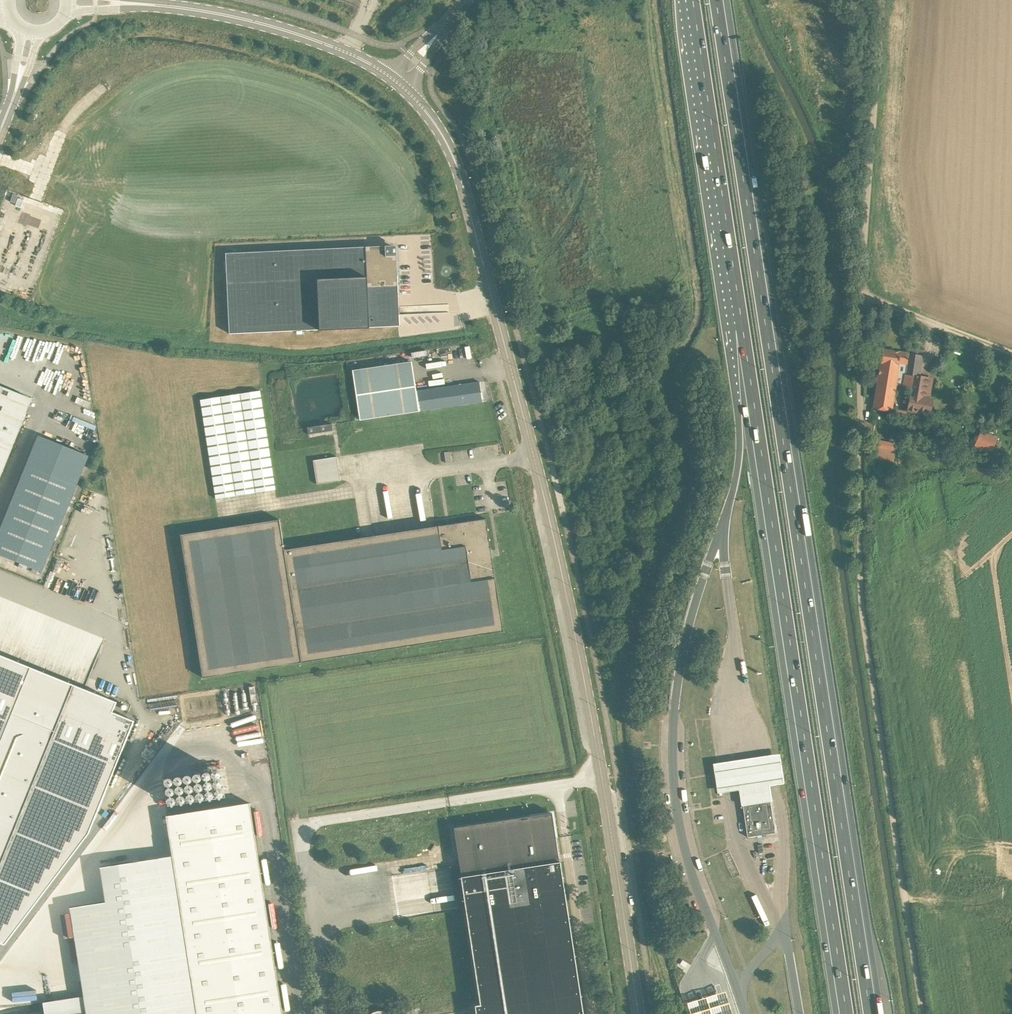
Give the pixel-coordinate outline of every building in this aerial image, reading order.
[(226,254),(229,334),(399,326),(396,246),(226,254)] [(480,382),(416,392),(412,362),(353,370),(360,420),(483,402),(480,382)] [(32,400),(0,387),(0,478),(32,400)] [(260,391),(201,400),(216,499),(275,490),(260,391)] [(907,413),(908,404),(898,403),(897,411),(907,413)] [(332,430),(332,424),(307,427),(308,434),(332,430)] [(997,438),(981,430),(974,447),(990,454),(997,438)] [(0,549),(0,553),(48,573),(95,456),(45,436),(0,549)] [(893,463),(897,443),(875,439),(871,459),(893,463)] [(337,457),(313,461),(317,484),(340,481),(337,457)] [(203,678),(503,631),(492,559),(494,556),(491,554),(493,551),(490,549),(486,519),(284,550),(279,520),(181,535),(203,678)] [(5,944),(89,833),(134,721),(113,712),(117,702),(0,655),(0,942),(5,944)] [(781,754),(714,764),(719,794),(740,790),(743,806),(771,801),(773,801),(771,787),(785,784),(781,754)] [(776,833),(771,801),(743,806),(747,837),(776,833)] [(282,1011),(271,941),(250,803),(166,816),(172,856),(101,867),(106,902),(70,908),(87,1013),(283,1013),(282,1011)] [(560,862),(559,862),(552,813),(454,828),(462,877),(481,1005),(476,1006),(477,1013),(583,1013),(560,862)] [(684,1003),(687,1013),(729,1013),(723,991),(684,1003)]
